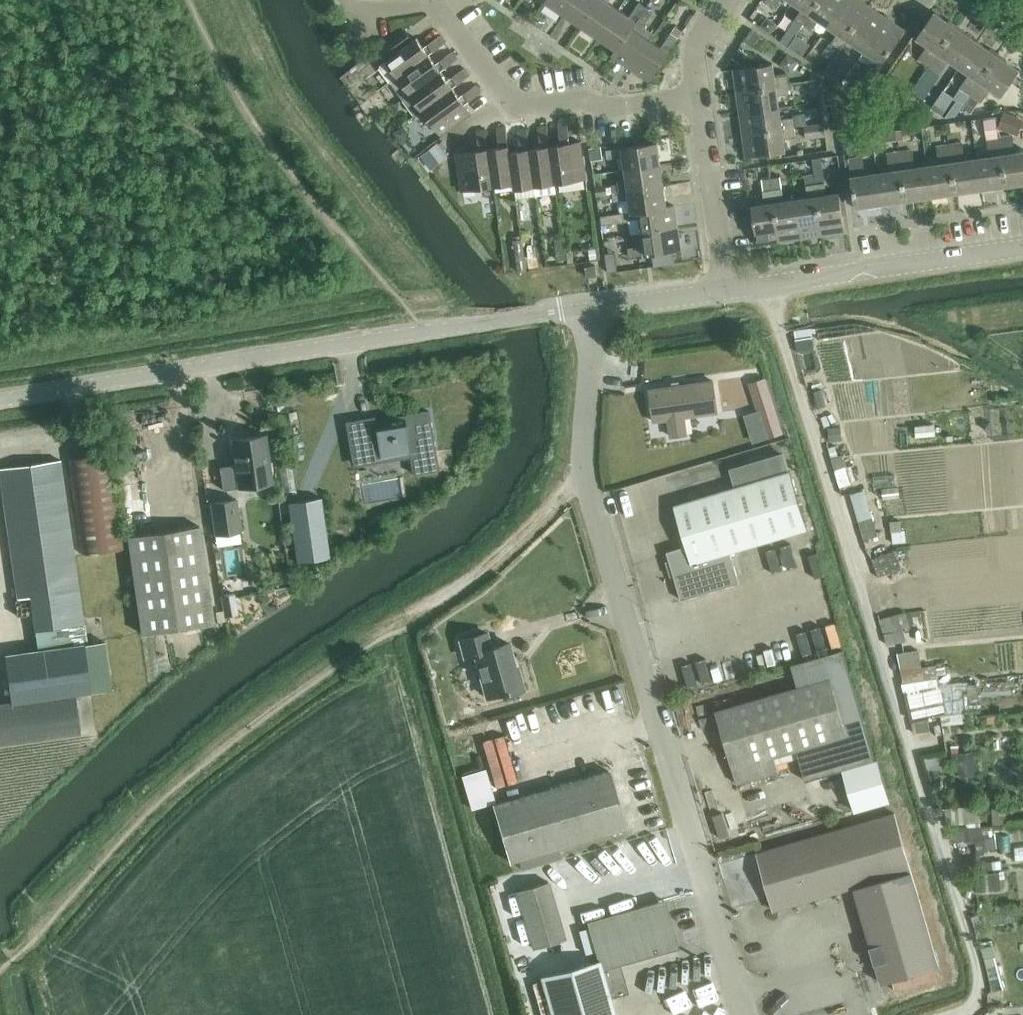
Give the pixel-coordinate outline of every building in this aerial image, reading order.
[(566,14),(574,0),(549,0),(548,2),(566,14)] [(566,14),(585,27),(601,0),(574,0),(566,14)] [(585,27),(602,39),(618,8),(608,1),(609,0),(601,0),(585,27)] [(804,23),(820,0),(794,0),(793,0),(804,7),(797,18),(804,23)] [(829,25),(846,0),(820,0),(804,23),(813,29),(819,18),(829,25)] [(840,47),(868,5),(861,0),(846,0),(829,25),(840,32),(833,42),(840,47)] [(617,49),(646,7),(639,2),(630,16),(618,8),(602,39),(617,49)] [(856,43),(865,49),(888,18),(868,5),(840,47),(849,53),(856,43)] [(617,49),(613,56),(632,69),(651,40),(655,33),(644,26),(654,12),(646,7),(617,49)] [(919,59),(929,65),(957,26),(936,11),(919,37),(929,44),(919,59)] [(767,15),(761,24),(771,30),(777,21),(767,15)] [(888,18),(865,49),(875,56),(868,66),(871,68),(856,90),(865,96),(881,73),(877,70),(904,29),(888,18)] [(676,25),(671,33),(678,38),(683,30),(676,25)] [(951,59),(960,65),(978,40),(957,26),(929,65),(941,73),(951,59)] [(753,28),(742,45),(755,54),(767,37),(753,28)] [(789,28),(781,39),(789,45),(797,33),(789,28)] [(380,70),(390,83),(430,55),(425,47),(418,37),(414,40),(406,31),(381,50),(387,59),(381,64),(380,70)] [(651,40),(632,69),(650,81),(678,38),(671,33),(662,47),(651,40)] [(797,33),(789,45),(799,51),(807,40),(797,33)] [(429,43),(435,51),(447,43),(441,35),(429,43)] [(961,87),(971,94),(999,55),(978,40),(960,65),(971,73),(961,87)] [(831,41),(824,52),(833,58),(840,47),(833,42),(831,41)] [(740,47),(733,57),(743,64),(750,54),(740,47)] [(441,60),(447,67),(458,59),(453,51),(441,60)] [(390,83),(402,100),(428,81),(442,71),(430,55),(390,83)] [(999,55),(971,94),(982,102),(992,87),(1003,95),(1019,71),(1021,69),(999,55)] [(833,58),(825,69),(836,76),(843,65),(833,58)] [(735,69),(738,91),(789,83),(787,74),(775,76),(773,63),(735,69)] [(453,77),(459,84),(470,76),(465,68),(453,77)] [(422,107),(424,109),(454,87),(442,71),(428,81),(402,100),(412,114),(422,107)] [(738,91),(741,113),(780,107),(778,95),(790,93),(789,83),(738,91)] [(466,93),(471,100),(482,92),(477,85),(466,93)] [(454,87),(424,109),(442,135),(443,133),(472,113),(454,87)] [(959,90),(953,98),(963,105),(969,97),(959,90)] [(971,94),(964,105),(972,111),(980,100),(971,94)] [(936,99),(932,106),(940,112),(942,113),(947,107),(936,99)] [(741,113),(744,134),(783,128),(795,126),(794,117),(781,119),(780,107),(741,113)] [(1003,114),(999,126),(1014,132),(1020,116),(1011,113),(1005,111),(1003,114)] [(805,113),(793,114),(794,117),(795,126),(807,124),(805,113)] [(996,115),(983,117),(985,127),(987,137),(999,135),(998,125),(996,115)] [(559,124),(561,138),(570,137),(567,122),(559,124)] [(497,127),(500,141),(508,140),(506,125),(497,127)] [(539,127),(541,141),(550,140),(547,125),(539,127)] [(783,128),(744,134),(747,156),(786,150),(784,138),(797,136),(795,126),(783,128)] [(898,130),(899,139),(911,137),(910,128),(898,130)] [(477,130),(479,144),(488,143),(486,129),(477,130)] [(519,130),(521,144),(529,143),(527,129),(519,130)] [(897,131),(889,132),(890,141),(899,140),(897,131)] [(424,150),(419,154),(426,164),(432,160),(437,168),(451,157),(445,149),(452,145),(445,135),(424,150)] [(1000,137),(1009,184),(1022,182),(1022,151),(1015,153),(1013,135),(1000,137)] [(843,138),(845,153),(853,152),(851,137),(843,138)] [(990,156),(977,158),(983,188),(1009,184),(1000,137),(987,139),(990,156)] [(562,144),(551,145),(557,182),(587,178),(581,141),(571,143),(562,144)] [(624,155),(626,169),(661,163),(657,141),(606,149),(608,158),(624,155)] [(957,144),(950,145),(957,192),(983,188),(977,158),(965,160),(963,143),(957,144)] [(551,145),(530,149),(536,185),(557,182),(551,145)] [(940,163),(928,165),(934,195),(957,192),(950,145),(938,147),(940,163)] [(509,146),(489,149),(494,186),(514,183),(509,146)] [(509,146),(514,183),(515,189),(536,185),(530,149),(511,151),(510,146),(509,146)] [(591,148),(593,161),(602,159),(600,147),(591,148)] [(494,186),(489,149),(457,153),(462,187),(463,190),(494,186)] [(913,150),(901,152),(909,199),(934,195),(928,165),(915,167),(913,150)] [(890,171),(879,172),(883,203),(909,199),(901,152),(889,153),(890,171)] [(883,203),(879,172),(865,174),(863,157),(850,159),(857,207),(883,203)] [(611,184),(613,193),(664,185),(661,163),(626,169),(628,181),(611,184)] [(814,171),(815,173),(824,234),(824,235),(845,231),(840,193),(827,195),(826,182),(823,170),(814,171)] [(809,197),(797,199),(802,237),(824,235),(824,234),(815,173),(805,174),(807,185),(809,197)] [(781,177),(772,178),(781,241),(802,237),(797,199),(785,201),(781,177)] [(781,241),(772,178),(762,179),(766,203),(753,205),(759,244),(781,241)] [(611,184),(596,186),(598,195),(601,194),(613,193),(611,184)] [(630,198),(632,211),(632,212),(667,207),(667,206),(664,185),(613,193),(614,201),(630,198)] [(613,193),(601,194),(602,202),(614,201),(613,193)] [(641,219),(643,231),(677,227),(674,205),(667,206),(667,207),(632,212),(632,211),(603,215),(604,225),(641,219)] [(677,227),(643,231),(645,245),(628,247),(629,255),(654,252),(674,249),(681,248),(677,227)] [(515,239),(519,271),(527,270),(526,259),(523,238),(515,239)] [(564,238),(555,239),(558,258),(567,257),(564,238)] [(597,248),(589,249),(591,260),(599,258),(597,248)] [(674,249),(654,252),(656,265),(676,262),(674,249)] [(573,251),(567,252),(569,263),(575,262),(573,251)] [(535,257),(526,259),(527,270),(536,269),(541,268),(540,261),(535,257)] [(597,269),(586,270),(588,280),(598,279),(597,269)] [(812,327),(795,329),(798,350),(815,348),(812,327)] [(768,418),(786,412),(772,366),(753,372),(768,418)] [(687,433),(685,417),(718,412),(713,380),(650,389),(655,421),(669,419),(671,436),(687,433)] [(821,389),(814,391),(819,407),(827,405),(826,402),(833,399),(829,386),(821,389)] [(352,453),(354,466),(411,456),(414,473),(437,469),(434,449),(436,449),(429,410),(414,413),(415,417),(406,419),(406,416),(376,421),(375,416),(346,421),(352,453)] [(840,424),(829,426),(830,440),(842,438),(840,424)] [(235,463),(219,465),(223,489),(240,487),(239,483),(271,479),(271,482),(272,482),(266,434),(232,439),(235,463)] [(68,459),(81,553),(125,547),(114,466),(112,452),(68,459)] [(11,700),(0,702),(0,743),(80,732),(74,693),(111,688),(105,641),(88,643),(85,622),(83,622),(82,617),(75,569),(73,554),(60,460),(0,468),(0,478),(5,512),(17,598),(30,596),(35,630),(37,650),(4,655),(11,700)] [(846,466),(837,468),(841,485),(850,483),(846,466)] [(675,504),(686,546),(668,552),(682,598),(738,582),(730,551),(808,529),(791,470),(675,504)] [(899,486),(884,487),(885,498),(900,496),(899,486)] [(866,489),(852,493),(865,540),(879,536),(866,489)] [(313,497),(289,501),(297,561),(330,556),(329,545),(322,496),(313,497)] [(211,502),(215,534),(241,531),(236,499),(211,502)] [(901,518),(890,519),(891,531),(892,531),(902,530),(901,518)] [(130,552),(139,615),(142,633),(213,623),(199,525),(128,536),(130,552)] [(902,530),(892,531),(893,542),(906,541),(905,529),(902,530)] [(895,550),(872,558),(878,576),(901,568),(895,550)] [(221,595),(224,616),(239,613),(235,593),(221,595)] [(890,616),(881,619),(885,634),(895,631),(890,616)] [(895,631),(885,634),(888,644),(908,640),(904,628),(895,631)] [(460,640),(465,657),(475,654),(486,696),(504,691),(504,694),(523,688),(517,667),(515,667),(509,643),(491,647),(487,632),(460,640)] [(798,687),(717,709),(738,782),(781,770),(776,755),(797,749),(805,779),(843,769),(855,810),(888,801),(843,649),(791,664),(798,687)] [(685,722),(712,716),(709,705),(700,707),(695,686),(678,690),(685,722)] [(963,712),(954,712),(955,722),(963,722),(963,712)] [(927,717),(911,720),(914,733),(923,740),(931,739),(927,717)] [(977,752),(952,754),(953,768),(961,768),(962,774),(978,772),(977,752)] [(462,774),(471,808),(493,802),(496,801),(486,767),(462,774)] [(493,804),(510,861),(625,828),(609,770),(493,804)] [(1007,805),(993,806),(994,822),(1007,821),(1007,805)] [(892,981),(895,989),(942,976),(939,967),(897,813),(760,851),(776,909),(856,887),(883,983),(892,981)] [(993,824),(965,828),(966,840),(975,839),(994,837),(993,824)] [(994,837),(975,839),(977,854),(987,853),(986,849),(996,848),(994,837)] [(1001,858),(982,860),(982,868),(1002,867),(1001,858)] [(999,873),(977,875),(978,891),(1000,889),(999,873)] [(518,890),(535,949),(567,939),(549,881),(518,890)] [(611,996),(629,991),(621,963),(677,946),(665,901),(589,922),(590,926),(577,930),(584,954),(597,950),(599,959),(544,975),(549,994),(555,1014),(616,1014),(611,996)] [(993,944),(981,947),(992,990),(1003,987),(995,954),(996,954),(993,944)]
